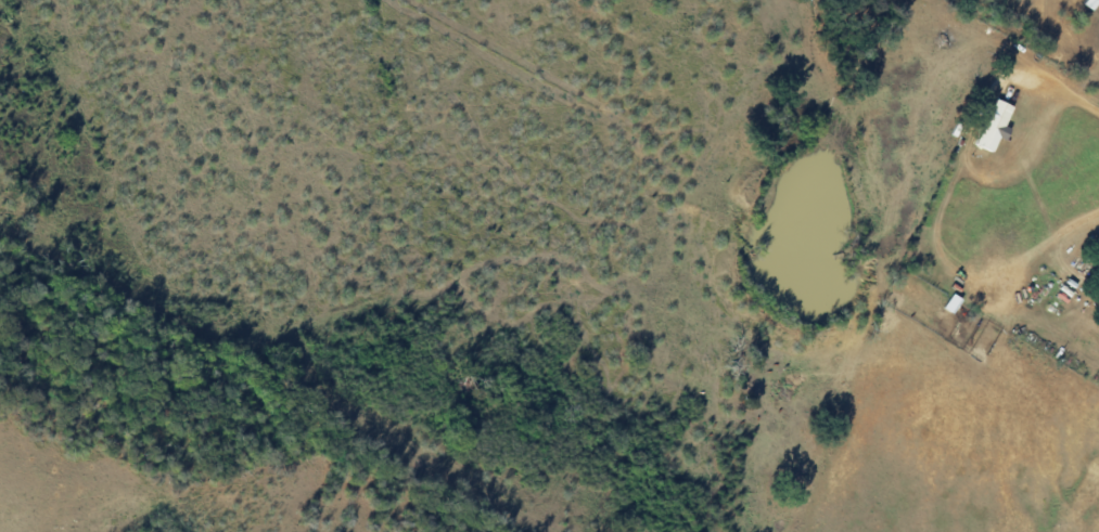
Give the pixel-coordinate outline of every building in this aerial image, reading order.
[(1091,9),(1095,0),(1082,0),(1080,4),(1091,9)] [(1002,125),(1011,105),(992,97),(973,144),(990,151),(995,137),(1002,140),(1007,127),(1002,125)]
